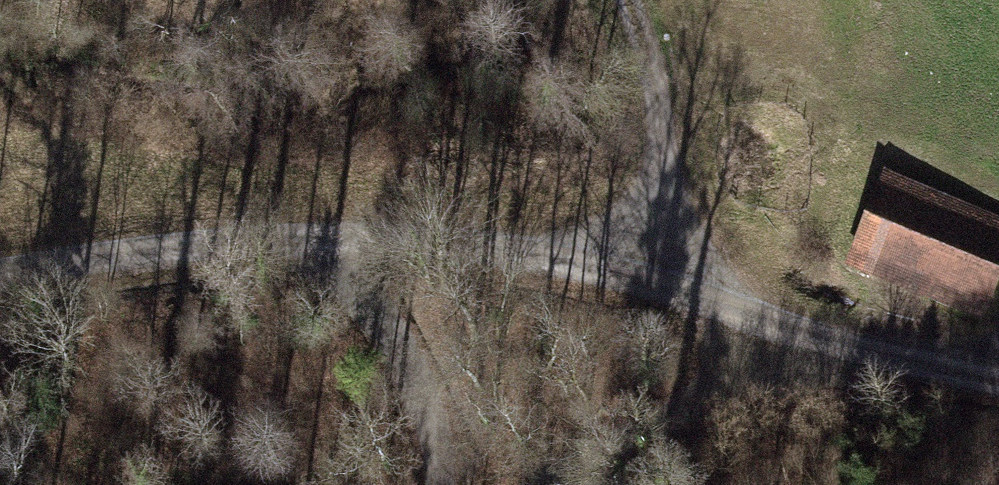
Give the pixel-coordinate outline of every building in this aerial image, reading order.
[(851,261),(981,313),(998,269),(998,224),(885,178),(851,261)]
